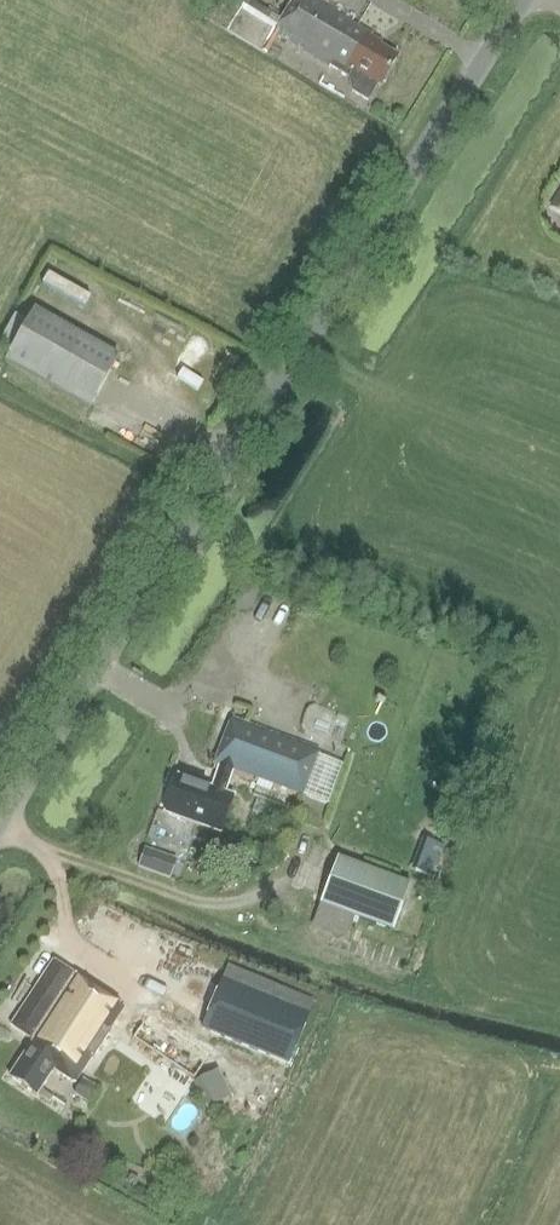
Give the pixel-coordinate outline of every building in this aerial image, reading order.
[(321,0),(291,0),(289,3),(291,5),(274,34),(348,79),(351,94),(366,103),(377,87),(379,88),(383,82),(385,82),(389,74),(389,72),(398,57),(369,40),(372,36),(351,23),(353,20),(321,0)] [(34,309),(27,322),(14,315),(0,340),(0,350),(8,355),(4,362),(88,409),(117,357),(34,309)] [(311,690),(292,739),(318,749),(337,700),(311,690)] [(178,776),(165,813),(220,833),(233,797),(224,793),(231,773),(258,783),(259,780),(271,784),(269,788),(298,798),(316,750),(231,719),(214,767),(217,769),(210,788),(178,776)] [(433,878),(444,846),(427,840),(415,871),(433,878)] [(161,854),(154,873),(170,879),(177,859),(161,854)] [(392,932),(410,885),(338,857),(320,904),(392,932)] [(33,1042),(9,1078),(36,1096),(54,1069),(74,1082),(82,1069),(83,1070),(91,1057),(93,1058),(110,1034),(108,1032),(124,1008),(53,961),(10,1026),(33,1042)] [(223,980),(202,1029),(287,1065),(308,1015),(223,980)] [(149,1006),(131,1036),(221,1091),(239,1061),(149,1006)] [(83,1080),(74,1094),(89,1104),(98,1090),(83,1080)]
